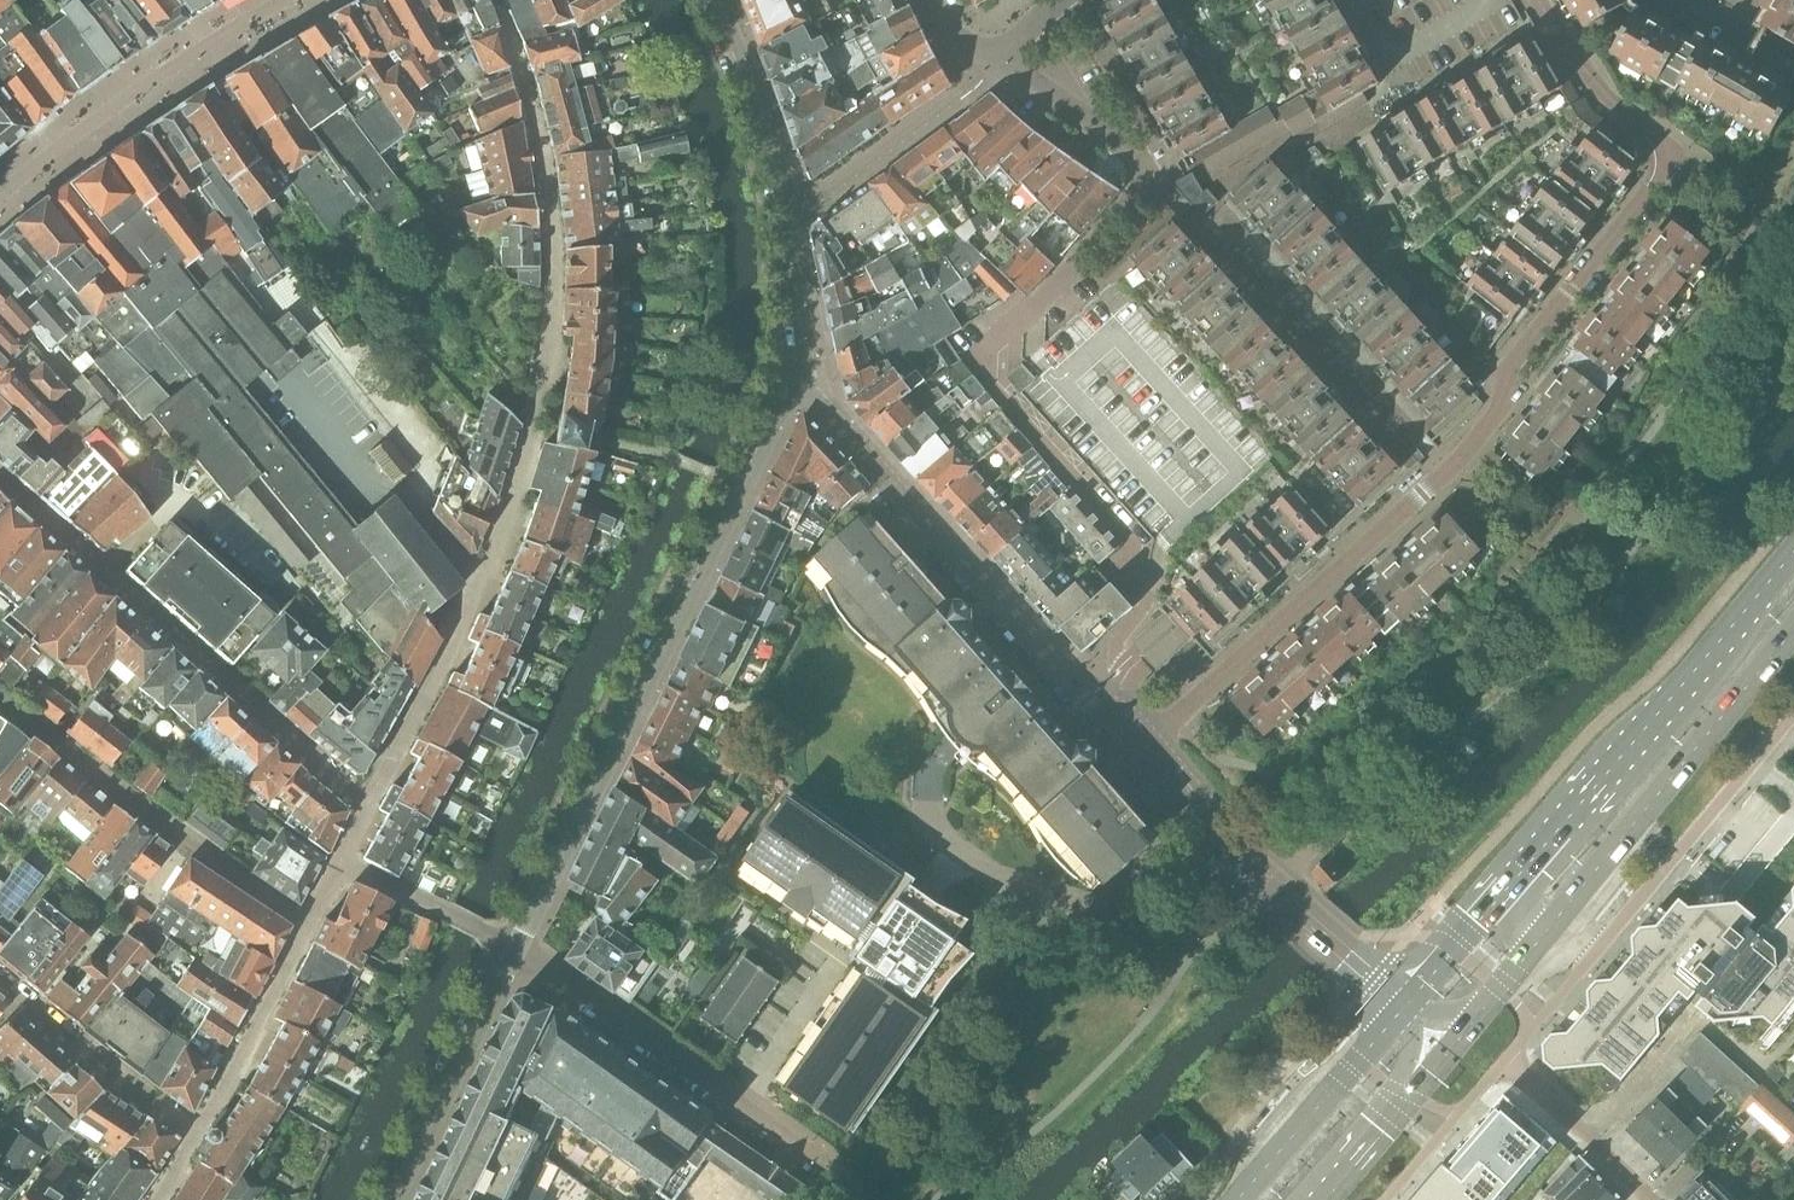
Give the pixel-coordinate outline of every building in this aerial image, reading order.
[(56,109),(78,94),(51,56),(31,28),(30,28),(10,3),(13,2),(12,0),(0,0),(0,90),(32,129),(56,109)] [(13,2),(10,3),(30,28),(31,28),(51,56),(78,94),(106,74),(88,50),(49,0),(15,0),(13,2)] [(123,63),(93,26),(72,0),(49,0),(88,50),(106,74),(123,63)] [(93,26),(123,63),(139,52),(98,0),(72,0),(93,26)] [(139,52),(158,39),(127,0),(98,0),(139,52)] [(158,39),(188,20),(173,0),(127,0),(158,39)] [(188,20),(220,2),(218,0),(173,0),(188,20)] [(415,93),(418,97),(436,85),(433,81),(408,45),(381,0),(363,0),(354,5),(384,53),(413,94),(415,93)] [(414,0),(381,0),(408,45),(433,81),(436,85),(446,99),(476,88),(489,83),(485,75),(482,70),(471,44),(463,49),(456,53),(454,49),(449,52),(446,54),(414,0)] [(446,54),(449,52),(454,49),(456,53),(463,49),(461,44),(469,40),(457,17),(456,18),(446,0),(414,0),(446,54)] [(456,18),(457,17),(471,9),(467,0),(446,0),(456,18)] [(471,9),(483,35),(498,29),(492,11),(487,0),(467,0),(471,9)] [(509,11),(522,44),(548,37),(545,27),(556,25),(569,22),(573,21),(568,7),(566,0),(539,0),(533,2),(533,3),(509,11)] [(572,31),(575,44),(585,41),(580,26),(623,0),(581,0),(568,7),(573,21),(569,22),(556,25),(559,35),(572,31)] [(763,49),(813,23),(814,26),(836,15),(836,14),(829,0),(743,0),(763,49)] [(865,15),(859,18),(863,26),(865,30),(870,27),(896,14),(912,5),(909,0),(858,0),(865,15)] [(1113,12),(1102,19),(1107,28),(1116,42),(1165,14),(1157,0),(1106,0),(1113,12)] [(1299,52),(1348,23),(1334,0),(1332,0),(1331,1),(1331,0),(1265,0),(1284,32),(1286,30),(1299,52)] [(1585,28),(1625,5),(1622,0),(1569,0),(1585,28)] [(1763,26),(1793,44),(1793,0),(1777,0),(1763,26)] [(354,5),(328,19),(363,73),(403,132),(431,114),(418,97),(415,93),(413,94),(384,53),(354,5)] [(863,26),(859,18),(853,6),(852,5),(836,14),(836,15),(814,26),(813,23),(763,49),(774,80),(822,54),(822,53),(842,42),(856,34),(854,31),(863,26)] [(774,80),(785,111),(830,85),(869,63),(883,55),(925,32),(914,10),(912,5),(896,14),(870,27),(873,30),(870,32),(869,31),(867,32),(868,33),(858,38),(856,34),(842,42),(822,53),(822,54),(774,80)] [(1771,136),(1789,104),(1793,96),(1702,44),(1706,36),(1688,26),(1680,40),(1634,13),(1611,53),(1677,91),(1681,85),(1771,136)] [(1165,14),(1116,42),(1123,55),(1135,76),(1133,77),(1147,101),(1196,73),(1183,51),(1185,50),(1165,14)] [(363,73),(328,19),(292,39),(321,78),(355,123),(379,156),(405,136),(403,132),(363,73)] [(1309,75),(1318,90),(1330,112),(1364,92),(1380,83),(1359,48),(1362,47),(1348,23),(1299,52),(1311,73),(1309,75)] [(469,40),(471,44),(482,70),(485,75),(508,68),(498,30),(498,29),(483,35),(469,40)] [(572,31),(522,44),(532,71),(579,59),(575,44),(572,31)] [(883,55),(869,63),(885,89),(897,82),(937,57),(925,32),(883,55)] [(321,78),(292,39),(259,59),(291,104),(290,105),(308,131),(322,150),(323,150),(340,172),(341,171),(367,204),(389,231),(418,208),(379,156),(355,123),(321,78)] [(1477,75),(1506,124),(1542,103),(1541,100),(1562,88),(1563,88),(1541,50),(1534,39),(1510,53),(1511,55),(1477,75)] [(1549,45),(1541,50),(1563,88),(1562,88),(1569,99),(1577,94),(1549,45)] [(897,82),(885,89),(876,94),(893,123),(923,102),(952,84),(937,57),(897,82)] [(259,59),(223,81),(249,120),(287,176),(293,185),(305,203),(328,235),(367,204),(341,171),(340,172),(323,150),(322,150),(308,131),(290,105),(291,104),(259,59)] [(534,77),(539,98),(576,88),(573,80),(594,74),(590,62),(534,77)] [(785,111),(798,148),(876,94),(885,89),(869,63),(830,85),(785,111)] [(1196,73),(1147,101),(1161,125),(1163,124),(1176,145),(1183,158),(1199,149),(1232,130),(1232,129),(1211,93),(1209,94),(1196,73)] [(1469,145),(1506,124),(1477,75),(1443,94),(1442,92),(1418,106),(1446,156),(1468,143),(1469,145)] [(476,88),(482,102),(513,89),(510,76),(489,83),(476,88)] [(624,77),(613,80),(616,90),(626,87),(624,77)] [(249,120),(223,81),(209,89),(231,120),(276,184),(282,193),(293,185),(287,176),(249,120)] [(539,98),(549,137),(586,127),(600,124),(590,85),(576,88),(539,98)] [(209,89),(177,109),(226,183),(228,182),(254,219),(260,228),(282,212),(274,201),(282,193),(276,184),(231,120),(209,89)] [(489,129),(519,117),(513,89),(482,102),(477,104),(489,129)] [(11,145),(32,129),(0,90),(0,132),(11,145)] [(1330,112),(1318,90),(1310,95),(1308,93),(1279,110),(1293,134),(1317,121),(1322,128),(1369,101),(1364,92),(1330,112)] [(976,167),(986,181),(1001,167),(1015,153),(1037,132),(1014,113),(993,93),(946,130),(975,167),(976,167)] [(838,161),(893,123),(876,94),(798,148),(800,152),(802,158),(811,180),(838,161)] [(1595,130),(1596,130),(1604,119),(1592,110),(1585,98),(1566,109),(1573,122),(1580,118),(1595,130)] [(1426,168),(1446,156),(1418,106),(1394,120),(1395,122),(1361,142),(1389,191),(1427,170),(1426,168)] [(1213,173),(1284,132),(1269,107),(1232,129),(1232,130),(1199,149),(1213,173)] [(226,183),(177,109),(154,124),(192,183),(233,237),(241,250),(246,257),(264,245),(255,231),(260,228),(254,219),(228,182),(226,183)] [(1613,143),(1616,139),(1613,137),(1618,131),(1604,119),(1596,130),(1613,143)] [(474,141),(482,171),(504,165),(503,162),(527,155),(521,122),(474,141)] [(157,171),(179,200),(188,214),(197,225),(210,215),(227,238),(214,248),(225,262),(241,250),(233,237),(192,183),(154,124),(134,137),(157,171)] [(549,137),(554,156),(607,152),(607,149),(614,148),(610,136),(590,141),(586,127),(549,137)] [(449,144),(450,146),(460,142),(451,128),(442,134),(445,137),(449,144)] [(963,177),(976,167),(975,167),(946,130),(920,149),(945,177),(948,175),(951,179),(960,173),(963,177)] [(1551,182),(1595,216),(1620,184),(1623,186),(1632,175),(1635,171),(1640,164),(1613,143),(1596,130),(1595,130),(1580,149),(1578,147),(1551,182)] [(11,145),(0,132),(0,154),(11,145)] [(1022,183),(1058,148),(1038,133),(1037,132),(1015,153),(1001,167),(1010,176),(1019,186),(1022,183)] [(558,184),(612,178),(610,161),(634,157),(638,157),(639,162),(687,152),(682,133),(637,143),(626,146),(614,148),(607,149),(607,152),(554,156),(558,184)] [(134,137),(101,160),(119,183),(138,208),(137,209),(159,238),(192,280),(191,281),(218,312),(267,368),(266,369),(274,378),(297,358),(289,349),(307,334),(287,311),(272,323),(230,269),(225,263),(214,248),(227,238),(210,215),(197,225),(188,214),(179,200),(157,171),(134,137)] [(445,137),(426,149),(431,156),(449,144),(445,137)] [(1040,202),(1027,216),(1040,228),(1052,213),(1091,170),(1082,165),(1058,148),(1022,183),(1040,202)] [(947,180),(945,178),(945,177),(920,149),(895,168),(925,198),(938,188),(946,198),(949,195),(957,205),(962,200),(946,181),(947,180)] [(433,161),(438,170),(452,163),(447,154),(433,161)] [(503,197),(534,194),(533,191),(527,155),(503,162),(504,165),(482,171),(491,200),(503,197)] [(244,388),(266,369),(267,368),(218,312),(191,281),(192,280),(159,238),(137,209),(138,208),(119,183),(101,160),(67,185),(113,240),(202,345),(240,391),(244,388)] [(1276,245),(1318,207),(1291,177),(1288,179),(1271,160),(1229,197),(1249,219),(1250,217),(1276,245)] [(674,165),(676,176),(693,174),(690,162),(674,165)] [(895,168),(883,176),(917,216),(926,227),(941,215),(932,205),(925,198),(895,168)] [(1052,213),(1079,237),(1121,190),(1091,170),(1052,213)] [(1193,172),(1192,173),(1186,177),(1182,180),(1176,186),(1203,216),(1219,201),(1208,189),(1204,192),(1193,172)] [(624,176),(612,178),(558,184),(561,209),(615,202),(627,201),(624,176)] [(926,227),(917,216),(883,176),(871,185),(911,239),(926,227)] [(1528,215),(1512,235),(1556,270),(1561,264),(1564,261),(1565,260),(1574,248),(1572,246),(1595,216),(1551,182),(1526,213),(1528,215)] [(113,240),(67,185),(44,202),(95,262),(171,355),(184,371),(192,380),(194,382),(265,472),(256,480),(258,482),(261,479),(268,489),(277,500),(287,511),(294,521),(296,523),(305,534),(315,546),(327,560),(327,561),(352,591),(364,578),(378,563),(352,531),(358,525),(308,465),(244,388),(240,391),(202,345),(113,240)] [(839,239),(844,246),(858,238),(875,261),(887,255),(913,241),(911,239),(871,185),(815,226),(812,232),(817,253),(839,239)] [(477,237),(500,227),(506,224),(538,229),(534,194),(503,197),(491,200),(491,201),(460,211),(477,237)] [(561,209),(564,227),(637,219),(635,201),(615,203),(615,202),(561,209)] [(95,262),(44,202),(14,225),(51,268),(88,309),(115,341),(145,372),(162,390),(184,371),(171,355),(95,262)] [(1171,206),(1123,250),(1131,259),(1173,221),(1174,221),(1180,216),(1171,206)] [(1347,239),(1318,207),(1276,245),(1303,275),(1301,277),(1320,298),(1362,260),(1345,241),(1347,239)] [(564,227),(567,249),(606,247),(606,243),(620,240),(619,231),(635,229),(651,228),(650,219),(637,220),(637,219),(564,227)] [(1131,259),(1135,263),(1160,291),(1162,289),(1177,306),(1219,267),(1202,248),(1200,250),(1174,221),(1173,221),(1131,259)] [(1512,456),(1508,461),(1510,462),(1512,459),(1521,465),(1522,464),(1540,479),(1620,378),(1614,374),(1711,251),(1675,223),(1577,347),(1575,346),(1563,361),(1570,366),(1504,450),(1512,456)] [(538,248),(538,229),(506,224),(500,227),(501,248),(538,248)] [(168,397),(162,390),(145,372),(115,341),(88,309),(51,268),(14,225),(0,237),(0,245),(51,305),(75,331),(118,378),(150,415),(169,398),(168,397)] [(982,254),(1000,270),(1019,289),(1019,290),(1021,292),(1025,296),(1044,277),(1054,267),(1055,265),(1047,257),(1028,239),(1019,249),(1002,233),(982,254)] [(1034,234),(1028,239),(1047,257),(1052,252),(1034,234)] [(1556,270),(1512,235),(1497,253),(1495,252),(1469,285),(1513,321),(1538,289),(1540,291),(1549,279),(1552,275),(1556,270)] [(606,247),(567,249),(566,249),(564,289),(618,290),(628,290),(628,282),(607,282),(607,255),(639,253),(645,253),(643,238),(620,240),(606,243),(606,247)] [(825,290),(858,271),(844,246),(839,239),(817,253),(823,280),(825,290)] [(1005,302),(1019,289),(1000,270),(969,242),(967,242),(964,240),(930,264),(930,265),(913,275),(892,287),(897,297),(875,308),(877,311),(834,331),(839,355),(927,306),(943,295),(966,278),(976,271),(1005,302)] [(150,415),(118,378),(75,331),(51,305),(0,245),(0,283),(34,322),(35,321),(60,350),(72,364),(84,352),(141,421),(150,415)] [(539,288),(538,248),(501,248),(502,267),(521,268),(521,283),(539,288)] [(1135,263),(1131,259),(1123,250),(1099,271),(1111,285),(1135,263)] [(825,290),(830,313),(881,293),(873,276),(881,271),(883,275),(895,268),(887,255),(875,261),(858,271),(825,290)] [(1362,260),(1320,298),(1339,318),(1340,317),(1367,346),(1409,307),(1381,276),(1379,278),(1362,260)] [(1221,358),(1263,319),(1238,291),(1240,289),(1219,267),(1177,306),(1195,326),(1193,327),(1221,358)] [(966,278),(943,295),(950,307),(951,308),(974,291),(966,278)] [(60,350),(35,321),(34,322),(0,283),(0,319),(23,344),(34,335),(53,356),(60,350)] [(897,297),(892,287),(886,290),(881,293),(830,313),(834,331),(877,311),(875,308),(897,297)] [(618,295),(618,290),(564,289),(564,311),(612,317),(613,307),(616,307),(616,303),(614,303),(614,295),(618,295)] [(895,369),(911,360),(935,345),(946,338),(963,328),(951,308),(950,307),(943,295),(927,306),(839,355),(851,403),(895,369)] [(1437,338),(1409,307),(1367,346),(1393,374),(1391,376),(1410,397),(1451,359),(1435,340),(1437,338)] [(563,335),(572,336),(612,344),(612,333),(613,333),(613,331),(612,331),(613,320),(614,320),(614,318),(612,317),(564,311),(563,335)] [(366,330),(375,342),(395,325),(385,314),(366,330)] [(12,370),(46,407),(66,390),(59,382),(60,381),(54,374),(53,375),(23,344),(0,319),(0,356),(12,370)] [(1263,319),(1221,358),(1250,389),(1252,388),(1269,406),(1311,368),(1292,347),(1290,349),(1263,319)] [(462,344),(472,336),(463,324),(452,333),(462,344)] [(612,344),(572,336),(572,354),(569,369),(607,376),(609,362),(610,362),(611,358),(610,358),(611,347),(612,347),(612,344)] [(946,338),(935,345),(940,353),(951,345),(946,338)] [(687,352),(689,343),(676,340),(674,350),(687,352)] [(11,407),(34,431),(48,444),(66,427),(47,408),(12,370),(0,356),(0,396),(11,407)] [(1451,359),(1410,397),(1428,417),(1437,408),(1446,418),(1470,397),(1461,387),(1470,379),(1451,359)] [(895,369),(851,403),(872,426),(906,397),(908,398),(927,381),(911,360),(895,369)] [(951,368),(963,384),(973,376),(974,375),(962,361),(955,365),(951,368)] [(1023,363),(1008,377),(1021,392),(1036,379),(1023,363)] [(1311,368),(1269,406),(1285,425),(1284,426),(1313,458),(1355,420),(1328,390),(1330,389),(1311,368)] [(602,402),(607,376),(569,369),(564,394),(602,402)] [(975,402),(987,393),(988,392),(974,375),(973,376),(963,384),(946,397),(889,445),(904,462),(908,456),(942,429),(935,420),(957,402),(965,410),(975,402)] [(229,501),(233,497),(256,480),(265,472),(194,382),(192,380),(174,394),(174,392),(168,397),(169,398),(150,415),(152,417),(163,430),(172,439),(186,458),(192,454),(229,501)] [(872,426),(889,445),(946,397),(938,387),(935,390),(934,389),(914,405),(908,398),(906,397),(872,426)] [(993,400),(987,393),(978,400),(983,407),(993,400)] [(487,395),(479,420),(513,451),(514,450),(514,449),(519,424),(520,425),(520,424),(487,394),(487,395)] [(564,394),(560,417),(585,423),(598,426),(602,402),(564,394)] [(11,407),(0,396),(0,419),(11,407)] [(103,401),(96,407),(106,418),(113,412),(103,401)] [(11,473),(28,458),(30,455),(20,445),(34,431),(11,407),(0,419),(0,464),(11,473)] [(90,412),(100,424),(106,418),(96,407),(90,412)] [(919,479),(938,500),(975,466),(999,446),(1018,430),(1019,430),(1001,408),(1000,409),(989,419),(977,430),(958,447),(957,446),(919,479)] [(81,440),(88,448),(60,476),(61,477),(41,499),(69,523),(93,496),(114,475),(128,460),(146,447),(134,434),(134,433),(116,412),(97,429),(81,440)] [(100,424),(90,412),(83,418),(93,429),(100,424)] [(787,451),(774,476),(811,497),(817,501),(854,466),(849,461),(809,416),(804,415),(787,451)] [(496,497),(513,451),(479,420),(467,416),(461,433),(473,437),(464,465),(464,464),(464,465),(497,499),(498,498),(496,497)] [(163,430),(152,417),(140,427),(151,440),(163,430)] [(582,453),(583,450),(585,438),(587,432),(596,434),(598,426),(585,423),(560,417),(559,417),(556,432),(554,446),(582,453)] [(93,429),(83,418),(76,424),(86,435),(93,429)] [(1355,420),(1313,458),(1340,488),(1342,487),(1359,506),(1402,468),(1382,447),(1380,448),(1355,420)] [(949,437),(942,429),(908,456),(904,462),(919,479),(957,446),(958,447),(977,430),(969,422),(954,435),(953,433),(949,437)] [(1018,430),(999,446),(1014,464),(1018,461),(1033,448),(1033,447),(1018,430)] [(394,485),(406,475),(413,470),(388,438),(369,453),(394,485)] [(544,444),(537,466),(549,470),(547,478),(582,487),(594,452),(583,450),(582,453),(554,446),(544,444)] [(1409,452),(1419,463),(1426,457),(1415,445),(1408,451),(1409,452)] [(1051,469),(1033,448),(1018,461),(1027,472),(1027,483),(1032,488),(1033,486),(1051,469)] [(35,460),(30,455),(28,458),(11,473),(17,478),(35,460)] [(497,499),(464,465),(456,457),(433,512),(471,553),(476,552),(497,499)] [(635,465),(616,459),(613,469),(632,475),(635,465)] [(17,478),(41,499),(61,477),(60,476),(46,462),(41,466),(35,460),(17,478)] [(577,505),(582,487),(547,478),(549,470),(537,466),(529,489),(539,492),(535,505),(572,517),(577,505)] [(870,485),(854,466),(817,501),(823,505),(827,499),(836,507),(831,512),(836,515),(841,509),(870,485)] [(992,484),(975,466),(938,500),(957,519),(991,486),(992,484)] [(976,540),(993,558),(1035,523),(1051,509),(1071,490),(1052,468),(1051,469),(1033,486),(1042,496),(1020,516),(1010,506),(976,540)] [(150,518),(114,475),(93,496),(69,523),(102,552),(113,541),(115,542),(118,545),(150,518)] [(774,476),(765,495),(804,516),(809,507),(806,506),(811,497),(774,476)] [(233,497),(243,509),(268,489),(261,479),(258,482),(256,480),(233,497)] [(957,519),(976,540),(1010,506),(991,486),(957,519)] [(1073,488),(1071,490),(1051,509),(1069,529),(1091,509),(1073,488)] [(1243,531),(1281,573),(1309,547),(1311,549),(1333,530),(1295,488),(1275,505),(1274,503),(1243,531)] [(252,520),(277,500),(268,489),(243,509),(252,520)] [(8,502),(0,495),(0,513),(8,502)] [(800,522),(804,516),(765,495),(756,511),(794,531),(799,521),(800,522)] [(393,498),(358,525),(352,531),(378,563),(379,562),(423,617),(463,584),(393,498)] [(287,511),(277,500),(252,520),(261,532),(287,511)] [(38,529),(8,502),(0,513),(0,576),(38,529)] [(535,505),(522,542),(566,560),(578,565),(584,548),(586,548),(587,546),(585,545),(591,527),(618,538),(624,525),(577,505),(572,517),(535,505)] [(1069,529),(1083,546),(1106,526),(1091,509),(1069,529)] [(271,544),(296,523),(294,521),(287,511),(261,532),(271,544)] [(756,511),(739,546),(775,563),(786,542),(809,554),(815,544),(794,531),(756,511)] [(829,524),(818,516),(814,523),(824,530),(829,524)] [(1482,550),(1451,516),(1372,587),(1366,580),(1351,594),(1353,595),(1236,701),(1242,708),(1238,712),(1246,721),(1250,717),(1266,735),(1383,630),(1387,635),(1482,550)] [(923,697),(940,723),(950,739),(960,750),(974,763),(996,780),(1016,799),(1018,801),(1032,820),(1044,842),(1046,844),(1057,859),(1072,875),(1075,877),(1095,891),(1105,882),(1107,884),(1150,846),(1139,833),(1147,827),(1148,828),(1149,827),(1095,766),(1098,763),(1099,751),(1090,742),(1078,741),(1076,744),(1033,695),(1035,693),(1016,671),(1014,674),(971,625),(973,622),(974,610),(966,601),(954,600),(951,603),(880,523),(879,523),(880,524),(872,531),(861,519),(818,557),(819,559),(811,567),(826,587),(839,609),(840,612),(852,627),(854,629),(867,642),(890,659),(907,675),(909,678),(923,697)] [(125,572),(231,667),(274,617),(169,522),(125,572)] [(271,544),(281,555),(305,534),(296,523),(271,544)] [(1041,529),(1035,523),(993,558),(1013,580),(1048,547),(1036,534),(1041,529)] [(1106,526),(1083,546),(1100,565),(1123,544),(1106,526)] [(16,607),(62,552),(38,529),(0,576),(0,593),(16,607)] [(1252,600),(1281,573),(1243,531),(1212,560),(1213,562),(1190,583),(1228,625),(1254,602),(1252,600)] [(290,567),(315,546),(305,534),(281,555),(290,567)] [(558,579),(566,560),(522,542),(508,573),(544,588),(549,576),(558,579)] [(292,569),(305,585),(306,586),(342,629),(342,628),(342,629),(354,618),(340,603),(352,591),(327,561),(327,560),(315,546),(290,567),(292,569)] [(739,546),(723,579),(765,597),(781,604),(786,595),(765,584),(775,563),(739,546)] [(1057,558),(1048,547),(1013,580),(1027,595),(1063,564),(1068,559),(1063,553),(1057,558)] [(12,615),(37,635),(88,575),(62,552),(16,607),(18,608),(12,615)] [(378,563),(364,578),(352,591),(340,603),(354,618),(387,659),(388,658),(414,684),(440,638),(439,638),(423,617),(379,562),(378,563)] [(1074,576),(1063,564),(1027,595),(1044,614),(1085,578),(1084,577),(1079,572),(1074,576)] [(1057,622),(1065,630),(1089,607),(1113,586),(1096,567),(1084,577),(1085,578),(1044,614),(1054,625),(1057,622)] [(547,590),(544,588),(508,573),(496,601),(531,616),(538,600),(542,602),(547,590)] [(37,635),(32,642),(24,635),(0,665),(0,679),(11,688),(26,669),(39,653),(35,650),(38,646),(61,665),(114,599),(88,575),(37,635)] [(723,579),(709,606),(751,622),(752,621),(765,597),(723,579)] [(1228,625),(1190,583),(1175,597),(1183,605),(1173,615),(1194,638),(1204,629),(1213,639),(1228,625)] [(1113,586),(1089,607),(1109,628),(1130,604),(1113,586)] [(140,622),(114,599),(61,665),(91,689),(97,682),(96,681),(115,656),(140,622)] [(480,615),(474,627),(517,647),(518,647),(521,648),(526,636),(523,635),(531,616),(496,601),(488,618),(480,615)] [(751,623),(709,606),(695,633),(682,661),(725,682),(724,683),(732,687),(733,685),(760,631),(761,628),(751,623)] [(1077,639),(1088,647),(1109,628),(1089,607),(1065,630),(1074,641),(1077,639)] [(24,635),(32,642),(37,635),(12,615),(11,614),(0,624),(0,665),(24,635)] [(282,658),(303,634),(284,617),(252,653),(272,670),(278,663),(276,656),(282,658)] [(797,626),(785,621),(778,637),(789,643),(797,626)] [(123,683),(117,690),(128,700),(144,680),(144,681),(170,649),(140,622),(115,656),(136,674),(126,685),(123,683)] [(476,644),(470,659),(513,679),(521,661),(513,658),(517,647),(474,627),(468,640),(476,644)] [(272,670),(286,683),(293,674),(299,680),(318,661),(325,652),(303,634),(282,658),(276,656),(278,663),(272,670)] [(164,710),(167,706),(195,671),(170,649),(144,681),(138,688),(164,710)] [(388,658),(387,659),(377,670),(378,672),(368,683),(372,687),(400,709),(414,684),(388,658)] [(506,697),(513,679),(470,659),(462,677),(454,673),(446,688),(490,710),(491,707),(497,693),(506,697)] [(321,663),(318,661),(299,680),(293,674),(286,683),(269,701),(285,715),(306,692),(308,695),(313,689),(314,690),(321,682),(312,674),(321,663)] [(682,661),(669,687),(706,706),(705,707),(711,710),(724,683),(725,682),(682,661)] [(189,737),(224,698),(195,671),(167,706),(180,717),(174,724),(189,737)] [(331,673),(324,680),(331,688),(338,681),(331,673)] [(307,736),(326,715),(333,706),(315,689),(321,683),(321,682),(314,690),(313,689),(308,695),(306,692),(285,715),(307,736)] [(47,686),(33,704),(57,723),(71,705),(47,686)] [(387,732),(400,709),(372,687),(356,706),(387,732)] [(669,687),(655,714),(693,733),(705,707),(706,706),(669,687)] [(446,688),(417,738),(458,760),(472,731),(502,747),(501,749),(524,760),(535,733),(536,731),(491,707),(490,710),(446,688)] [(757,701),(762,693),(753,688),(749,697),(757,701)] [(110,698),(121,707),(122,707),(128,700),(117,690),(110,698)] [(188,738),(212,760),(249,721),(224,698),(189,737),(188,738)] [(107,722),(108,722),(112,717),(92,701),(68,732),(87,747),(107,722)] [(768,707),(757,701),(749,717),(760,723),(768,707)] [(333,706),(326,715),(374,755),(387,732),(356,706),(350,712),(347,713),(336,703),(334,706),(333,706)] [(131,715),(122,707),(121,707),(114,714),(125,723),(131,715)] [(148,729),(159,716),(151,710),(140,723),(148,729)] [(640,745),(678,764),(693,733),(655,714),(640,745)] [(374,755),(326,715),(307,736),(356,775),(363,774),(374,755)] [(274,744),(249,721),(212,760),(238,784),(241,781),(274,744)] [(29,741),(6,722),(0,733),(0,778),(29,741)] [(123,734),(108,722),(107,722),(87,747),(111,766),(129,743),(121,736),(123,734)] [(10,823),(23,806),(22,805),(23,804),(59,757),(33,735),(29,741),(0,778),(0,815),(10,823)] [(458,760),(417,738),(409,752),(418,758),(409,774),(443,793),(460,763),(458,761),(458,760)] [(739,738),(731,754),(742,760),(750,744),(739,738)] [(275,794),(295,810),(316,782),(311,778),(311,779),(305,773),(306,772),(298,765),(274,744),(241,781),(258,794),(254,799),(264,807),(275,794)] [(640,745),(619,787),(677,827),(706,788),(684,775),(685,773),(681,771),(679,773),(675,770),(678,764),(640,745)] [(731,754),(723,770),(734,775),(742,760),(731,754)] [(22,805),(23,806),(49,826),(56,819),(84,842),(113,804),(85,781),(75,770),(59,757),(23,804),(22,805)] [(151,797),(158,786),(165,774),(149,763),(133,784),(151,797)] [(428,820),(443,793),(409,774),(401,789),(391,784),(385,797),(428,820)] [(319,784),(316,782),(295,810),(286,822),(329,852),(348,811),(324,789),(324,790),(318,786),(319,784)] [(588,888),(604,896),(598,909),(602,916),(605,916),(605,921),(606,922),(611,925),(613,925),(621,930),(620,931),(627,936),(628,934),(629,934),(633,927),(631,926),(632,924),(628,921),(660,880),(645,868),(647,865),(638,861),(643,857),(647,847),(700,885),(719,858),(677,827),(619,787),(573,880),(574,881),(571,888),(584,895),(588,888)] [(212,803),(217,807),(220,809),(228,800),(220,793),(212,803)] [(869,973),(868,975),(858,969),(858,968),(857,967),(779,1079),(789,1087),(788,1089),(848,1131),(850,1129),(856,1133),(942,1011),(935,1006),(953,980),(978,954),(976,953),(976,954),(957,940),(971,920),(940,904),(914,886),(919,880),(796,794),(791,800),(789,799),(747,859),(749,861),(742,871),(786,901),(785,903),(810,920),(811,919),(854,949),(855,948),(861,938),(864,940),(866,943),(868,945),(869,948),(871,951),(871,954),(872,957),(872,960),(872,963),(871,967),(870,970),(869,973)] [(186,822),(198,831),(217,807),(212,803),(204,797),(186,822)] [(378,829),(421,852),(430,836),(421,832),(428,820),(385,797),(378,809),(387,814),(378,829)] [(267,814),(253,803),(246,812),(261,824),(267,814)] [(113,804),(84,842),(63,868),(83,884),(92,873),(92,874),(134,820),(113,804)] [(727,848),(752,813),(741,806),(716,840),(727,848)] [(229,816),(220,809),(217,807),(198,831),(211,841),(229,816)] [(241,825),(229,816),(211,841),(223,850),(241,825)] [(92,873),(83,884),(103,900),(124,874),(153,835),(134,820),(92,874),(92,873)] [(261,837),(257,843),(277,856),(312,881),(325,857),(281,828),(271,843),(261,837)] [(421,852),(378,829),(362,859),(396,877),(403,866),(411,870),(421,852)] [(153,835),(124,874),(143,888),(172,847),(153,835)] [(277,856),(257,843),(253,850),(262,856),(251,872),(300,905),(312,881),(277,856)] [(1311,872),(1327,890),(1328,892),(1345,877),(1327,857),(1311,872)] [(252,998),(284,938),(291,926),(191,859),(168,893),(152,915),(134,903),(130,913),(146,923),(166,937),(252,998)] [(10,935),(11,934),(2,927),(6,921),(8,922),(43,876),(21,860),(0,888),(0,948),(10,935)] [(733,868),(725,862),(717,873),(726,879),(733,868)] [(720,888),(726,879),(717,873),(711,882),(720,888)] [(720,888),(711,882),(705,890),(714,896),(720,888)] [(324,919),(313,942),(359,967),(391,901),(353,883),(334,926),(324,919)] [(745,899),(723,884),(701,917),(702,917),(709,922),(723,932),(745,899)] [(1560,1025),(1536,1054),(1556,1071),(1557,1070),(1603,1065),(1611,1071),(1604,1080),(1615,1090),(1616,1089),(1669,1025),(1660,1018),(1680,993),(1689,1001),(1697,992),(1703,997),(1696,1006),(1716,1023),(1717,1022),(1764,1018),(1783,1034),(1793,1020),(1793,887),(1756,932),(1750,926),(1757,918),(1738,902),(1737,903),(1723,904),(1701,906),(1695,907),(1690,907),(1680,899),(1658,925),(1649,918),(1632,938),(1625,947),(1633,954),(1613,979),(1604,972),(1580,1001),(1589,1008),(1569,1032),(1560,1025)] [(694,904),(687,913),(696,920),(703,910),(694,904)] [(68,922),(62,929),(34,906),(11,934),(10,935),(0,948),(0,961),(40,994),(87,937),(68,922)] [(100,926),(109,913),(101,906),(90,920),(100,926)] [(159,947),(160,946),(166,937),(146,923),(130,913),(124,922),(159,947)] [(422,917),(414,938),(410,946),(425,953),(436,923),(422,917)] [(702,917),(697,923),(705,929),(709,922),(702,917)] [(646,952),(598,918),(584,938),(569,960),(572,962),(616,993),(630,1002),(659,961),(646,952)] [(679,928),(688,934),(689,932),(694,925),(685,919),(679,928)] [(629,934),(638,940),(644,931),(635,926),(629,934)] [(688,934),(679,928),(673,936),(682,942),(687,935),(688,934)] [(652,937),(644,931),(638,940),(646,946),(652,937)] [(676,951),(672,956),(676,959),(693,934),(689,932),(688,934),(687,935),(682,942),(677,949),(676,951)] [(73,992),(60,981),(49,995),(46,999),(85,1030),(116,994),(120,997),(140,973),(147,964),(155,956),(153,954),(133,938),(126,933),(123,938),(100,966),(88,956),(78,968),(86,975),(73,992)] [(677,949),(682,942),(673,936),(667,944),(676,951),(677,949)] [(153,954),(155,956),(147,964),(153,969),(159,974),(166,979),(172,984),(179,989),(184,993),(186,994),(190,997),(192,998),(192,997),(209,1009),(209,1010),(236,1028),(252,998),(166,937),(160,946),(159,947),(153,954)] [(313,942),(293,981),(341,1007),(357,977),(346,971),(349,966),(357,970),(359,967),(313,942)] [(672,956),(676,951),(667,944),(660,955),(668,961),(672,956)] [(742,1036),(743,1037),(744,1035),(743,1035),(750,1025),(751,1025),(752,1024),(752,1023),(758,1013),(760,1014),(760,1012),(766,1002),(768,1002),(769,1001),(768,1000),(774,991),(775,991),(776,990),(776,989),(779,984),(779,985),(781,983),(775,978),(751,960),(746,956),(745,958),(746,959),(742,963),(741,962),(740,964),(741,965),(734,974),(733,973),(732,975),(733,976),(726,986),(725,986),(724,987),(725,988),(718,998),(716,997),(715,998),(716,1000),(710,1009),(709,1009),(707,1010),(708,1011),(705,1016),(704,1015),(703,1017),(703,1018),(703,1019),(705,1021),(706,1020),(711,1023),(711,1025),(712,1026),(714,1025),(727,1036),(727,1037),(729,1037),(736,1041),(735,1042),(736,1044),(738,1043),(739,1042),(738,1042),(742,1036)] [(146,978),(153,969),(147,964),(140,973),(146,978)] [(153,969),(146,978),(152,983),(159,974),(153,969)] [(158,988),(166,979),(159,974),(152,983),(158,988)] [(165,993),(172,984),(166,979),(158,988),(165,993)] [(274,1018),(283,1023),(318,1042),(324,1030),(338,1038),(352,1015),(341,1008),(341,1007),(293,981),(274,1018)] [(171,998),(179,989),(172,984),(165,993),(171,998)] [(177,1003),(184,993),(179,989),(171,998),(177,1003)] [(135,1000),(144,1007),(152,997),(142,990),(135,1000)] [(177,1003),(174,1006),(183,1012),(192,998),(190,997),(186,994),(184,993),(177,1003)] [(10,1003),(0,994),(0,1013),(10,1003)] [(116,994),(85,1030),(104,1046),(105,1045),(121,1057),(120,1058),(138,1072),(164,1037),(167,1033),(120,997),(116,994)] [(812,1189),(713,1121),(714,1119),(557,1007),(528,995),(517,997),(512,1008),(511,1007),(505,1020),(506,1021),(496,1041),(495,1040),(487,1058),(488,1059),(478,1079),(477,1078),(471,1092),(472,1092),(462,1112),(461,1112),(455,1125),(457,1125),(447,1145),(446,1145),(439,1158),(440,1159),(431,1178),(430,1178),(423,1191),(424,1191),(420,1199),(527,1199),(556,1141),(549,1138),(561,1113),(574,1122),(608,1146),(620,1155),(663,1186),(659,1192),(670,1199),(677,1199),(707,1158),(767,1199),(804,1199),(812,1189)] [(168,1015),(176,1022),(183,1012),(174,1006),(168,1015)] [(221,1043),(227,1047),(236,1028),(209,1010),(197,1028),(187,1044),(183,1050),(215,1069),(220,1061),(213,1057),(221,1043)] [(4,1073),(5,1074),(14,1062),(8,1056),(33,1027),(17,1012),(0,1028),(0,1050),(0,1069),(4,1073)] [(283,1023),(265,1056),(300,1075),(318,1042),(283,1023)] [(8,1056),(14,1062),(25,1072),(51,1042),(33,1027),(8,1056)] [(187,1044),(186,1044),(170,1031),(169,1030),(164,1037),(138,1072),(140,1073),(158,1088),(183,1050),(187,1044)] [(1690,1069),(1671,1089),(1629,1130),(1667,1167),(1708,1126),(1695,1114),(1722,1087),(1742,1105),(1760,1087),(1701,1033),(1680,1058),(1690,1069)] [(14,1062),(5,1074),(4,1073),(0,1077),(16,1091),(29,1076),(35,1082),(39,1079),(49,1088),(75,1064),(51,1042),(25,1072),(14,1062)] [(183,1050),(158,1088),(192,1110),(215,1069),(183,1050)] [(340,1055),(334,1066),(349,1074),(355,1063),(340,1055)] [(265,1056),(249,1086),(283,1106),(300,1075),(265,1056)] [(75,1064),(49,1088),(46,1092),(72,1117),(75,1119),(77,1117),(78,1118),(104,1091),(100,1087),(76,1065),(75,1064)] [(1766,1073),(1776,1083),(1785,1074),(1775,1064),(1766,1073)] [(1762,1085),(1760,1087),(1742,1105),(1765,1127),(1785,1106),(1762,1085)] [(231,1183),(239,1172),(283,1106),(249,1086),(231,1113),(224,1109),(192,1158),(198,1162),(199,1162),(231,1183)] [(121,1147),(123,1148),(146,1118),(104,1091),(78,1118),(77,1117),(72,1123),(68,1127),(69,1127),(76,1132),(84,1137),(113,1156),(121,1147)] [(1411,1199),(1496,1199),(1552,1136),(1552,1135),(1505,1095),(1446,1164),(1444,1162),(1411,1199)] [(63,1133),(68,1127),(72,1123),(43,1097),(34,1107),(63,1133)] [(1785,1106),(1765,1127),(1787,1147),(1789,1149),(1792,1145),(1793,1143),(1793,1114),(1785,1106)] [(332,1122),(318,1114),(312,1124),(326,1132),(332,1122)] [(178,1138),(146,1118),(123,1148),(156,1174),(178,1138)] [(48,1153),(14,1130),(0,1121),(0,1199),(7,1199),(48,1153)] [(56,1142),(65,1148),(76,1132),(69,1127),(56,1142)] [(1191,1129),(1185,1135),(1191,1141),(1197,1134),(1191,1129)] [(76,1132),(65,1148),(72,1153),(84,1137),(76,1132)] [(1142,1141),(1119,1163),(1128,1172),(1115,1184),(1131,1199),(1134,1199),(1145,1189),(1156,1199),(1178,1179),(1181,1181),(1196,1168),(1164,1134),(1149,1148),(1142,1141)] [(1774,1160),(1782,1168),(1793,1156),(1793,1146),(1792,1145),(1789,1149),(1787,1147),(1774,1160)] [(123,1148),(121,1147),(113,1156),(96,1174),(92,1182),(78,1199),(138,1199),(156,1174),(123,1148)] [(92,1182),(54,1154),(41,1172),(35,1167),(7,1199),(78,1199),(92,1182)] [(1578,1158),(1543,1194),(1549,1199),(1569,1199),(1597,1172),(1581,1155),(1578,1158)] [(174,1199),(255,1199),(263,1188),(239,1172),(231,1183),(199,1162),(198,1162),(174,1199)] [(1569,1199),(1597,1199),(1610,1186),(1597,1172),(1569,1199)] [(1677,1199),(1749,1199),(1740,1192),(1724,1175),(1712,1187),(1701,1176),(1677,1199)] [(1597,1199),(1625,1199),(1610,1186),(1597,1199)]
